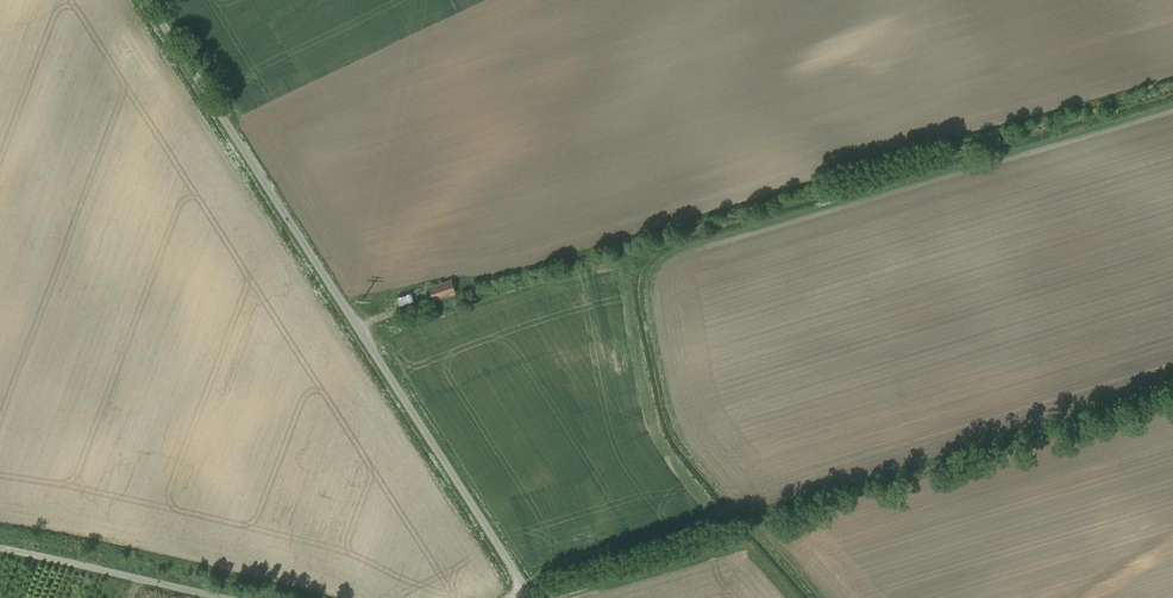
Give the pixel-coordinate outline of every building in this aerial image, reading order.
[(452,280),(429,288),(434,301),(457,293),(452,280)] [(412,293),(397,298),(400,306),(414,301),(412,293)]
